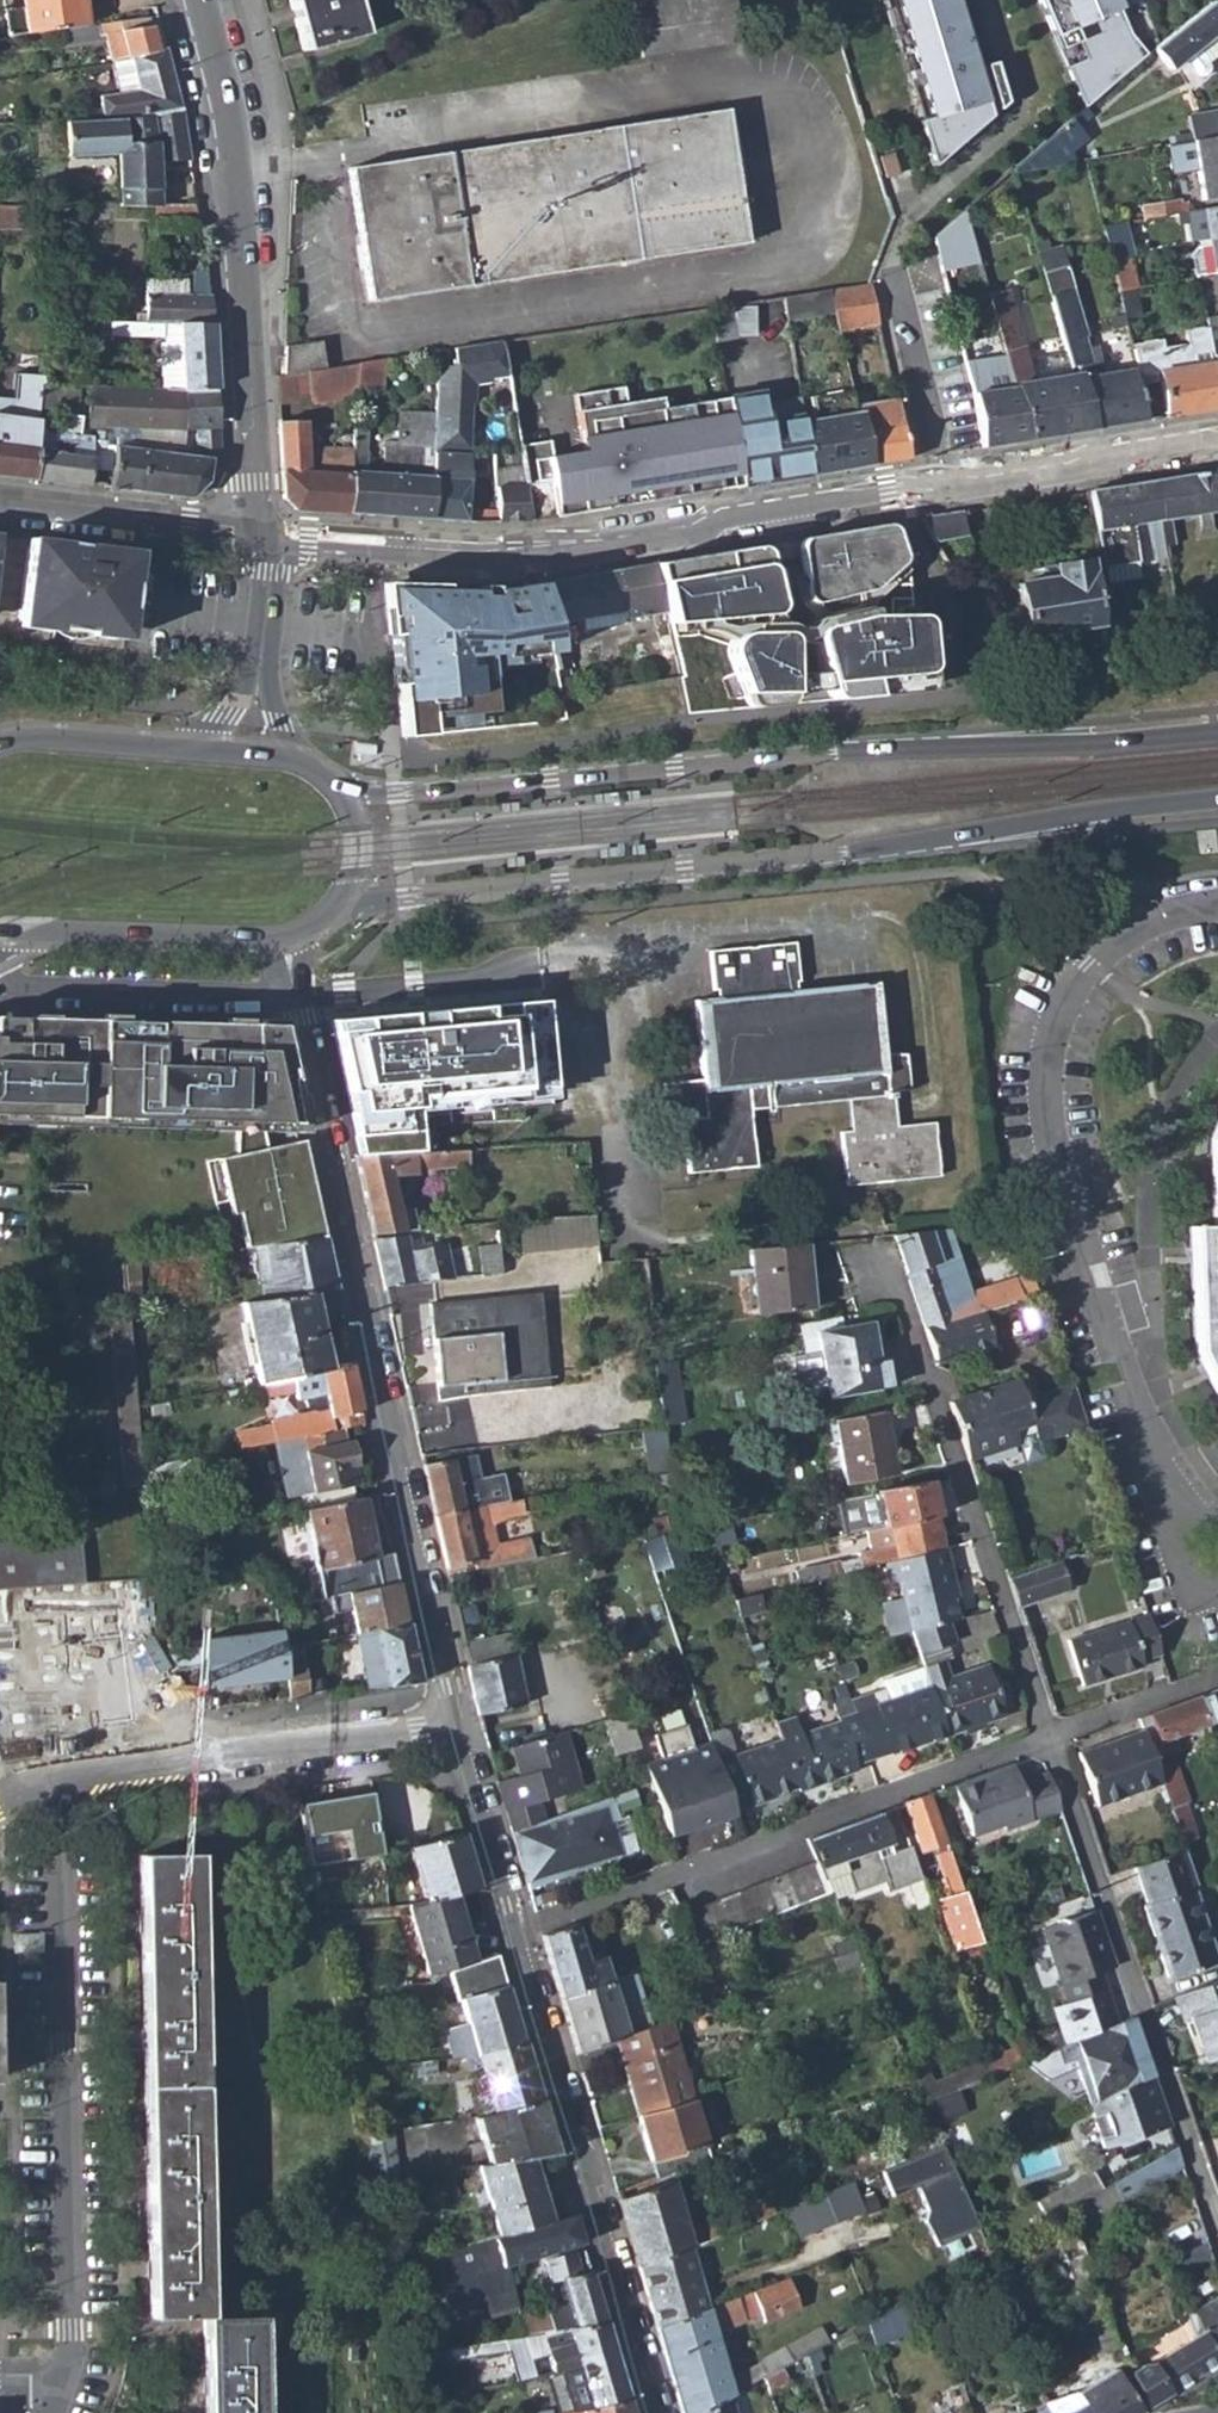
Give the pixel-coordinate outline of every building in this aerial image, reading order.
[(21,4),(2,7),(6,35),(67,27),(83,25),(80,0),(21,0),(21,4)] [(300,50),(360,34),(352,0),(287,0),(300,50)] [(638,54),(739,43),(734,0),(632,0),(638,54)] [(932,160),(991,112),(955,0),(881,0),(882,4),(893,1),(903,31),(892,35),(895,43),(906,39),(929,112),(920,115),(918,115),(932,160)] [(991,112),(998,106),(984,62),(964,0),(955,0),(991,112)] [(1084,108),(1147,55),(1130,35),(1115,0),(1038,0),(1053,36),(1071,28),(1077,40),(1084,58),(1066,66),(1084,108)] [(893,1),(882,4),(892,35),(903,31),(893,1)] [(1153,50),(1171,74),(1185,62),(1212,39),(1217,33),(1217,12),(1210,3),(1208,4),(1153,50)] [(83,25),(67,27),(69,42),(119,34),(125,57),(153,51),(145,17),(83,25)] [(1058,48),(1077,40),(1071,28),(1053,36),(1058,48)] [(1185,62),(1192,71),(1194,79),(1200,81),(1208,79),(1211,72),(1208,64),(1217,57),(1217,33),(1212,39),(1185,62)] [(906,39),(895,43),(907,82),(909,81),(920,115),(929,112),(906,39)] [(114,95),(97,97),(101,122),(180,111),(164,48),(153,51),(125,57),(129,58),(134,92),(114,95)] [(125,57),(109,59),(114,95),(134,92),(129,58),(125,57)] [(984,62),(998,106),(1006,98),(994,59),(984,62)] [(1185,112),(1188,131),(1190,138),(1217,133),(1217,106),(1185,112)] [(1084,108),(1010,171),(1067,163),(1062,156),(1084,139),(1076,127),(1090,116),(1084,108)] [(721,109),(347,168),(367,301),(743,243),(721,109)] [(101,122),(61,123),(65,161),(117,154),(120,206),(162,207),(156,162),(187,159),(180,111),(101,122)] [(1188,131),(1171,134),(1172,142),(1190,138),(1188,131)] [(1190,138),(1198,196),(1217,193),(1217,133),(1190,138)] [(1188,197),(1150,204),(1153,216),(1184,210),(1197,207),(1195,198),(1189,199),(1188,197)] [(0,203),(0,226),(32,226),(28,204),(0,203)] [(1200,207),(1204,230),(1217,228),(1217,204),(1200,207)] [(1197,207),(1184,210),(1189,241),(1193,240),(1205,238),(1204,230),(1200,207),(1197,207)] [(961,212),(929,240),(934,258),(967,231),(961,212)] [(1114,224),(1097,226),(1106,259),(1123,255),(1114,224)] [(1204,230),(1205,238),(1206,243),(1217,241),(1217,228),(1204,230)] [(1195,255),(1187,256),(1189,266),(1209,262),(1206,243),(1205,238),(1193,240),(1195,255)] [(913,254),(902,263),(904,281),(934,258),(929,240),(913,254)] [(1189,266),(1192,277),(1195,277),(1217,272),(1217,241),(1206,243),(1209,262),(1189,266)] [(1056,248),(1035,253),(1067,357),(1070,366),(1075,366),(1078,376),(1093,428),(1143,420),(1128,369),(1086,375),(1078,338),(1083,336),(1056,248)] [(1123,255),(1106,259),(1116,291),(1132,288),(1123,255)] [(1195,277),(1200,302),(1217,298),(1217,272),(1195,277)] [(207,274),(195,275),(195,298),(208,298),(207,274)] [(868,286),(828,293),(832,311),(837,332),(854,328),(848,299),(855,298),(856,302),(870,299),(868,286)] [(999,342),(1024,338),(1016,287),(991,291),(999,342)] [(828,293),(780,299),(785,328),(812,324),(811,314),(832,311),(828,293)] [(195,298),(145,298),(145,320),(210,320),(208,298),(195,298)] [(733,307),(729,328),(746,331),(752,304),(733,307)] [(726,307),(708,310),(712,333),(729,331),(729,328),(726,307)] [(1204,317),(1207,332),(1217,384),(1217,314),(1204,317)] [(145,320),(106,320),(106,335),(176,335),(182,388),(214,387),(210,320),(145,320)] [(1125,323),(1104,329),(1112,354),(1120,352),(1122,360),(1135,356),(1133,349),(1125,323)] [(1133,349),(1135,356),(1141,377),(1160,373),(1167,416),(1217,408),(1217,384),(1207,332),(1187,335),(1189,350),(1165,354),(1164,344),(1133,349)] [(320,340),(283,345),(282,373),(292,371),(299,371),(324,366),(320,340)] [(431,369),(426,435),(425,452),(465,454),(469,405),(465,400),(466,386),(471,385),(505,376),(500,340),(450,348),(448,366),(431,369)] [(1024,346),(1004,352),(1010,372),(1029,437),(1093,428),(1078,376),(1034,382),(1028,362),(1024,346)] [(925,347),(915,348),(931,454),(980,446),(972,394),(947,398),(948,405),(934,407),(925,347)] [(1067,357),(1028,362),(1034,382),(1078,376),(1075,366),(1070,366),(1067,357)] [(352,362),(350,386),(377,388),(380,358),(352,362)] [(324,366),(299,371),(299,379),(305,378),(306,400),(349,396),(350,386),(352,362),(324,366)] [(844,362),(827,365),(832,391),(850,388),(844,362)] [(282,373),(275,373),(276,403),(293,402),(292,371),(282,373)] [(982,392),(972,394),(980,446),(1029,437),(1010,372),(980,378),(982,392)] [(31,478),(33,428),(35,410),(36,396),(38,385),(39,376),(13,375),(11,400),(0,399),(0,474),(31,478)] [(38,385),(36,396),(61,397),(75,398),(76,386),(38,385)] [(182,389),(87,386),(86,415),(118,416),(182,417),(182,389)] [(214,387),(182,388),(182,389),(182,417),(183,426),(216,424),(214,387)] [(758,393),(722,398),(736,486),(763,482),(750,405),(760,404),(758,393)] [(36,396),(35,410),(59,414),(61,397),(36,396)] [(760,404),(750,405),(763,482),(807,474),(798,421),(795,397),(760,404)] [(894,401),(855,408),(856,412),(868,464),(907,457),(894,401)] [(818,418),(798,421),(807,474),(868,464),(856,412),(824,417),(823,412),(818,413),(818,418)] [(303,421),(277,421),(281,496),(294,509),(341,512),(343,473),(306,470),(303,421)] [(688,421),(662,425),(666,448),(692,444),(688,421)] [(78,433),(33,428),(31,478),(84,484),(89,434),(78,433)] [(217,432),(191,434),(193,455),(206,457),(218,458),(217,432)] [(346,432),(343,473),(341,512),(422,518),(425,452),(426,435),(392,433),(391,449),(378,449),(376,476),(357,474),(360,440),(355,439),(355,432),(346,432)] [(110,444),(105,487),(175,495),(189,497),(191,495),(203,483),(206,457),(193,455),(110,444)] [(465,454),(425,452),(422,518),(463,521),(465,454)] [(1154,480),(1166,544),(1173,543),(1169,519),(1217,510),(1217,469),(1154,480)] [(1154,480),(1128,483),(1133,523),(1146,522),(1150,541),(1151,547),(1166,544),(1154,480)] [(546,481),(523,484),(524,486),(530,521),(553,517),(546,481)] [(1128,483),(1087,490),(1110,600),(1129,597),(1122,569),(1121,563),(1118,564),(1115,544),(1136,540),(1133,523),(1128,483)] [(524,486),(496,489),(498,523),(530,521),(524,486)] [(961,511),(921,517),(935,543),(964,538),(961,511)] [(1146,522),(1133,523),(1136,540),(1137,543),(1150,541),(1146,522)] [(883,524),(805,537),(802,540),(799,543),(798,546),(798,551),(804,594),(806,599),(809,601),(812,603),(816,603),(871,588),(899,563),(900,561),(901,559),(901,558),(901,556),(901,555),(893,529),(892,528),(891,527),(889,525),(887,524),(885,524),(883,524)] [(25,551),(18,616),(25,628),(58,632),(59,628),(117,638),(125,631),(127,619),(130,593),(133,572),(134,561),(122,548),(31,537),(25,551)] [(1136,540),(1115,544),(1118,564),(1121,563),(1122,569),(1131,567),(1130,560),(1138,554),(1137,543),(1136,540)] [(652,562),(665,622),(769,615),(773,611),(776,607),(777,603),(764,552),(762,549),(759,548),(755,547),(752,545),(652,562)] [(652,562),(537,582),(552,656),(550,658),(553,669),(587,660),(579,619),(621,612),(623,616),(650,613),(662,664),(639,668),(642,683),(677,677),(665,622),(660,601),(652,562)] [(1054,579),(1019,585),(1027,635),(1048,632),(1051,644),(1073,640),(1073,638),(1091,635),(1089,625),(1097,623),(1086,562),(1053,568),(1054,579)] [(130,593),(127,619),(137,620),(144,574),(133,572),(130,593)] [(537,582),(488,590),(383,588),(398,737),(538,722),(562,718),(559,698),(553,669),(550,658),(552,656),(537,582)] [(1129,597),(1110,600),(1115,625),(1134,621),(1129,597)] [(821,683),(826,694),(828,696),(831,698),(832,698),(870,695),(866,678),(915,673),(921,671),(923,668),(924,666),(924,665),(924,661),(924,658),(920,622),(919,620),(919,619),(917,617),(916,616),(914,615),(911,615),(908,615),(862,615),(857,617),(844,620),(818,626),(816,627),(815,627),(814,628),(813,629),(812,630),(811,633),(810,634),(810,636),(821,683)] [(777,633),(740,633),(737,634),(734,635),(731,637),(729,639),(726,644),(725,646),(724,650),(724,652),(724,654),(742,701),(745,705),(745,706),(748,707),(782,703),(783,702),(785,698),(786,695),(787,643),(787,641),(786,638),(784,636),(783,634),(780,633),(777,633)] [(587,660),(553,669),(559,698),(634,684),(629,657),(605,661),(604,657),(587,660)] [(495,806),(496,814),(517,811),(516,803),(495,806)] [(502,859),(503,868),(524,865),(523,857),(502,859)] [(794,942),(709,951),(713,990),(717,990),(717,998),(694,1001),(701,1079),(659,1084),(659,1087),(662,1118),(662,1123),(682,1121),(688,1172),(755,1166),(749,1105),(847,1096),(851,1130),(841,1131),(845,1185),(939,1175),(933,1123),(897,1126),(893,1091),(909,1090),(906,1052),(883,1054),(876,982),(796,989),(795,981),(797,981),(794,942)] [(326,1021),(355,1156),(412,1153),(410,1111),(551,1097),(543,1001),(326,1021)] [(67,1117),(67,1112),(113,1112),(115,1112),(115,1118),(234,1120),(234,1154),(217,1157),(222,1181),(306,1170),(300,1140),(264,1147),(258,1121),(297,1122),(290,1092),(284,1092),(281,1080),(287,1080),(276,1024),(108,1021),(0,1019),(0,1117),(67,1117)] [(1214,1138),(1216,1222),(1192,1223),(1204,1353),(1217,1382),(1217,1128),(1214,1138)] [(372,1233),(416,1229),(411,1207),(397,1209),(389,1174),(414,1172),(414,1168),(480,1164),(479,1147),(455,1149),(455,1151),(421,1153),(412,1153),(355,1156),(372,1233)] [(322,1237),(306,1170),(222,1181),(226,1199),(232,1198),(242,1248),(262,1245),(322,1237)] [(522,1251),(598,1244),(595,1212),(519,1219),(522,1251)] [(930,1232),(892,1235),(924,1330),(979,1312),(1020,1298),(1015,1278),(949,1299),(935,1263),(941,1262),(930,1232)] [(374,1240),(383,1285),(431,1280),(423,1246),(421,1245),(418,1236),(407,1239),(406,1237),(374,1240)] [(333,1289),(322,1237),(262,1245),(266,1273),(268,1282),(257,1284),(259,1299),(309,1292),(333,1289)] [(483,1273),(505,1269),(500,1241),(478,1245),(483,1273)] [(804,1244),(749,1250),(754,1312),(810,1307),(804,1244)] [(137,1263),(122,1265),(127,1317),(142,1315),(137,1263)] [(243,1301),(252,1299),(259,1299),(257,1284),(268,1282),(266,1273),(256,1275),(257,1281),(240,1284),(243,1301)] [(1015,1278),(1020,1298),(1041,1292),(1036,1273),(1015,1278)] [(440,1402),(548,1390),(537,1291),(429,1302),(440,1402)] [(325,1368),(309,1292),(259,1299),(252,1299),(268,1379),(319,1369),(325,1368)] [(979,1312),(924,1330),(935,1361),(989,1343),(979,1312)] [(797,1326),(802,1354),(818,1352),(815,1333),(842,1328),(840,1317),(797,1326)] [(842,1328),(815,1333),(818,1352),(802,1354),(791,1356),(794,1373),(799,1372),(800,1383),(808,1382),(823,1379),(825,1394),(826,1396),(889,1384),(884,1358),(875,1360),(869,1323),(842,1328)] [(652,1365),(657,1391),(678,1387),(672,1361),(652,1365)] [(348,1363),(325,1368),(319,1369),(324,1394),(327,1407),(329,1416),(358,1410),(348,1363)] [(295,1399),(324,1394),(319,1369),(268,1379),(254,1382),(257,1396),(276,1392),(277,1395),(294,1392),(295,1399)] [(1028,1375),(1002,1383),(1017,1424),(1029,1420),(1036,1439),(1062,1430),(1064,1437),(1086,1429),(1072,1384),(1035,1397),(1028,1375)] [(823,1379),(808,1382),(810,1396),(825,1394),(823,1379)] [(1002,1383),(948,1402),(966,1458),(1016,1441),(1011,1426),(1017,1424),(1002,1383)] [(665,1426),(685,1422),(678,1387),(657,1391),(665,1426)] [(171,1399),(149,1404),(151,1415),(174,1410),(171,1399)] [(274,1441),(286,1438),(341,1427),(362,1422),(358,1410),(329,1416),(327,1407),(270,1419),(274,1441)] [(882,1412),(834,1422),(846,1484),(893,1475),(882,1412)] [(299,1493),(313,1489),(303,1450),(344,1440),(341,1427),(286,1438),(299,1493)] [(237,1448),(267,1442),(264,1428),(234,1434),(237,1448)] [(649,1473),(670,1469),(663,1428),(641,1432),(649,1473)] [(344,1440),(303,1450),(313,1489),(350,1481),(347,1467),(354,1466),(347,1440),(344,1440)] [(433,1514),(485,1505),(508,1500),(500,1472),(477,1478),(471,1454),(422,1464),(433,1514)] [(202,1455),(140,1467),(141,1482),(160,1478),(205,1468),(202,1455)] [(353,1498),(350,1481),(313,1489),(316,1507),(353,1498)] [(927,1484),(842,1499),(845,1513),(878,1508),(882,1527),(887,1525),(933,1515),(927,1484)] [(316,1507),(303,1510),(322,1598),(330,1596),(396,1581),(389,1552),(372,1556),(359,1496),(353,1498),(316,1507)] [(445,1568),(471,1560),(473,1568),(497,1564),(494,1548),(485,1505),(433,1514),(445,1568)] [(942,1550),(933,1515),(887,1525),(892,1546),(863,1552),(865,1560),(866,1568),(884,1563),(942,1550)] [(660,1534),(667,1554),(715,1539),(710,1523),(660,1534)] [(640,1538),(650,1568),(670,1562),(667,1554),(660,1534),(640,1538)] [(0,1546),(0,1590),(83,1583),(80,1539),(0,1546)] [(525,1542),(510,1545),(513,1560),(528,1557),(525,1542)] [(510,1545),(494,1548),(497,1564),(513,1560),(510,1545)] [(948,1581),(942,1550),(884,1563),(887,1581),(895,1579),(899,1596),(879,1600),(885,1630),(908,1624),(943,1616),(951,1614),(944,1582),(948,1581)] [(828,1577),(866,1568),(865,1560),(857,1561),(856,1556),(825,1564),(828,1577)] [(1056,1562),(1007,1580),(1016,1605),(1065,1589),(1056,1562)] [(355,1634),(404,1624),(396,1581),(330,1596),(334,1614),(350,1610),(355,1634)] [(164,1588),(151,1589),(152,1603),(165,1602),(164,1588)] [(740,1618),(761,1611),(754,1593),(734,1599),(740,1618)] [(953,1643),(943,1616),(908,1624),(918,1655),(944,1646),(953,1643)] [(1147,1616),(1067,1640),(1081,1684),(1141,1666),(1139,1659),(1159,1653),(1147,1616)] [(404,1624),(355,1634),(366,1691),(415,1681),(404,1624)] [(277,1631),(199,1642),(201,1653),(202,1663),(206,1689),(283,1678),(282,1668),(277,1631)] [(477,1715),(524,1702),(510,1635),(489,1640),(462,1647),(477,1715)] [(918,1655),(924,1671),(943,1664),(949,1662),(944,1646),(918,1655)] [(202,1663),(201,1653),(190,1655),(189,1649),(165,1652),(174,1666),(202,1663)] [(840,1674),(853,1670),(848,1655),(835,1660),(840,1674)] [(928,1686),(946,1739),(1003,1719),(988,1674),(951,1687),(943,1664),(924,1671),(928,1686)] [(303,1665),(282,1668),(283,1678),(287,1700),(308,1697),(303,1665)] [(884,1683),(889,1698),(928,1686),(924,1671),(884,1683)] [(117,1700),(151,1703),(153,1684),(119,1681),(117,1700)] [(159,1703),(116,1707),(114,1684),(84,1687),(86,1708),(36,1713),(38,1730),(0,1733),(0,1761),(163,1746),(159,1703)] [(849,1697),(869,1761),(889,1754),(890,1759),(946,1739),(928,1686),(889,1698),(874,1702),(870,1691),(849,1697)] [(1206,1695),(1217,1720),(1217,1691),(1206,1695)] [(775,1724),(782,1747),(797,1790),(853,1773),(851,1766),(869,1761),(849,1697),(847,1692),(828,1698),(837,1724),(796,1737),(790,1719),(775,1724)] [(1195,1699),(1147,1716),(1157,1741),(1169,1737),(1205,1724),(1195,1699)] [(600,1718),(612,1754),(638,1747),(626,1712),(600,1718)] [(750,1735),(756,1755),(782,1747),(775,1724),(755,1730),(750,1735)] [(536,1799),(578,1787),(562,1730),(508,1746),(518,1775),(496,1782),(503,1808),(536,1799)] [(1094,1806),(1159,1782),(1151,1760),(1146,1745),(1140,1731),(1075,1752),(1094,1806)] [(662,1766),(646,1771),(670,1844),(735,1821),(733,1818),(716,1763),(711,1749),(692,1755),(685,1733),(655,1743),(662,1766)] [(711,1749),(716,1763),(732,1758),(723,1737),(716,1735),(707,1738),(711,1749)] [(1146,1745),(1151,1760),(1170,1752),(1165,1746),(1171,1742),(1169,1737),(1157,1741),(1146,1745)] [(732,1758),(716,1763),(733,1818),(766,1807),(765,1804),(798,1794),(797,1790),(782,1747),(756,1755),(733,1762),(732,1758)] [(1170,1752),(1151,1760),(1159,1782),(1168,1809),(1187,1801),(1170,1752)] [(1012,1764),(953,1786),(970,1835),(1001,1825),(1003,1828),(1058,1809),(1046,1773),(1018,1782),(1012,1764)] [(371,1792),(301,1803),(306,1834),(343,1828),(348,1859),(380,1854),(371,1792)] [(928,1794),(903,1804),(921,1854),(936,1848),(938,1855),(934,1856),(942,1878),(955,1874),(928,1794)] [(542,1821),(510,1833),(528,1889),(619,1857),(608,1822),(620,1818),(612,1796),(542,1821)] [(503,1808),(510,1833),(542,1821),(536,1799),(503,1808)] [(1187,1801),(1168,1809),(1176,1829),(1195,1821),(1187,1801)] [(877,1814),(807,1839),(816,1861),(823,1878),(829,1893),(832,1900),(884,1880),(887,1888),(909,1882),(898,1851),(892,1853),(877,1814)] [(608,1822),(619,1857),(637,1850),(625,1816),(620,1818),(608,1822)] [(425,1901),(453,1892),(476,1885),(476,1879),(462,1832),(409,1848),(423,1894),(425,1901)] [(898,1851),(909,1882),(919,1878),(908,1847),(898,1851)] [(1183,1851),(1133,1869),(1144,1902),(1140,1903),(1166,1978),(1216,1961),(1192,1888),(1196,1887),(1183,1851)] [(140,1857),(149,2315),(201,2316),(204,2412),(261,2412),(258,2316),(207,2316),(196,1855),(140,1857)] [(816,1861),(684,1914),(696,1945),(829,1893),(823,1878),(816,1861)] [(955,1874),(942,1878),(949,1898),(937,1902),(954,1949),(966,1945),(977,1941),(974,1932),(955,1874)] [(930,1882),(937,1902),(949,1898),(942,1878),(930,1882)] [(333,1913),(408,1907),(425,1901),(423,1894),(406,1892),(366,1895),(366,1899),(332,1901),(333,1913)] [(429,1974),(472,1964),(468,1944),(453,1892),(425,1901),(408,1907),(429,1974)] [(916,1909),(927,1905),(922,1892),(911,1896),(916,1909)] [(1064,2045),(1103,2029),(1115,2023),(1099,1973),(1113,1969),(1094,1912),(1041,1929),(1066,2004),(1052,2009),(1064,2045)] [(574,1923),(541,1935),(559,1997),(610,1981),(601,1956),(586,1960),(574,1923)] [(977,1941),(966,1945),(974,1966),(985,1961),(977,1941)] [(477,2055),(522,2043),(497,1955),(472,1964),(450,1972),(458,2002),(461,2001),(469,2027),(446,2034),(453,2059),(467,2058),(477,2055)] [(575,2051),(615,2037),(626,2033),(610,1981),(559,1997),(575,2051)] [(1175,1998),(1184,2024),(1190,2021),(1205,2065),(1217,2060),(1217,1981),(1175,1998)] [(1115,2023),(1103,2029),(1112,2054),(1139,2045),(1130,2016),(1115,2023)] [(626,2033),(615,2037),(638,2114),(690,2099),(669,2018),(643,2027),(626,2033)] [(1199,2067),(1205,2065),(1190,2021),(1184,2024),(1199,2067)] [(1059,2048),(1051,2029),(1025,2040),(1033,2058),(1059,2048)] [(1048,2079),(1074,2068),(1088,2106),(1120,2087),(1150,2078),(1139,2045),(1112,2054),(1103,2029),(1064,2045),(1059,2048),(1033,2058),(1029,2061),(1048,2079)] [(492,2114),(540,2102),(522,2043),(477,2055),(486,2092),(492,2114)] [(1008,2069),(1019,2064),(1013,2048),(1001,2054),(1008,2069)] [(985,2078),(1008,2069),(1001,2054),(980,2062),(981,2065),(985,2078)] [(477,2094),(486,2092),(477,2055),(467,2058),(477,2094)] [(921,2106),(985,2078),(981,2065),(934,2083),(914,2091),(921,2106)] [(909,2077),(914,2091),(934,2083),(929,2069),(909,2077)] [(1103,2148),(1165,2126),(1150,2078),(1120,2087),(1088,2106),(1103,2148)] [(690,2099),(638,2114),(656,2177),(688,2165),(684,2150),(703,2143),(690,2099)] [(488,2164),(531,2157),(555,2154),(540,2102),(492,2114),(476,2120),(482,2142),(485,2151),(488,2164)] [(472,2155),(485,2151),(482,2142),(469,2145),(472,2155)] [(941,2145),(878,2172),(889,2197),(913,2186),(924,2211),(921,2221),(934,2246),(977,2227),(941,2145)] [(1136,2169),(1146,2185),(1180,2165),(1173,2147),(1136,2169)] [(475,2166),(496,2239),(432,2258),(446,2308),(485,2297),(491,2318),(516,2311),(507,2268),(528,2262),(574,2249),(572,2240),(579,2237),(573,2216),(548,2224),(531,2157),(488,2164),(475,2166)] [(1215,2194),(1217,2193),(1217,2160),(1205,2164),(1215,2194)] [(1115,2172),(1119,2179),(1127,2175),(1123,2168),(1115,2172)] [(1112,2183),(1122,2199),(1146,2185),(1136,2169),(1127,2175),(1119,2179),(1112,2183)] [(1091,2172),(1038,2204),(1042,2211),(1048,2219),(1088,2196),(1101,2189),(1091,2172)] [(669,2181),(618,2199),(638,2265),(689,2246),(690,2248),(741,2227),(766,2217),(760,2203),(685,2234),(669,2181)] [(1101,2189),(1088,2196),(1098,2212),(1122,2199),(1112,2183),(1101,2189)] [(830,2191),(788,2202),(797,2234),(839,2222),(830,2191)] [(1048,2219),(1042,2211),(1032,2217),(1038,2226),(1048,2219)] [(1192,2229),(1195,2236),(1204,2232),(1202,2226),(1192,2229)] [(689,2246),(638,2265),(656,2329),(707,2307),(692,2258),(744,2235),(741,2227),(690,2248),(689,2246)] [(582,2247),(579,2237),(572,2240),(574,2249),(582,2247)] [(1172,2269),(1202,2258),(1208,2274),(1217,2270),(1208,2243),(1168,2258),(1172,2269)] [(1084,2253),(1067,2259),(1076,2284),(1093,2278),(1084,2253)] [(573,2332),(605,2326),(590,2273),(579,2276),(573,2256),(542,2265),(548,2285),(558,2282),(567,2310),(573,2332)] [(656,2329),(681,2412),(694,2412),(728,2395),(762,2376),(782,2365),(810,2349),(803,2337),(762,2359),(763,2361),(728,2379),(714,2332),(759,2315),(761,2322),(798,2307),(786,2278),(707,2307),(656,2329)] [(1196,2309),(1202,2332),(1217,2357),(1217,2297),(1196,2309)] [(863,2321),(874,2350),(904,2334),(894,2304),(863,2321)] [(1196,2335),(1202,2332),(1196,2309),(1187,2310),(1196,2335)] [(573,2332),(567,2310),(518,2319),(522,2341),(573,2332)] [(1091,2316),(1094,2326),(1109,2321),(1106,2312),(1091,2316)] [(575,2370),(614,2358),(605,2326),(573,2332),(522,2341),(443,2354),(446,2374),(487,2368),(486,2359),(509,2355),(518,2388),(531,2386),(538,2384),(532,2363),(551,2358),(557,2378),(577,2372),(575,2370)] [(1202,2332),(1196,2335),(1176,2346),(1172,2339),(1149,2353),(1154,2360),(1147,2365),(1141,2365),(1128,2374),(1144,2407),(1217,2362),(1217,2357),(1202,2332)] [(1113,2355),(1116,2363),(1123,2360),(1121,2352),(1113,2355)] [(577,2372),(615,2361),(614,2358),(575,2370),(577,2372)] [(627,2403),(615,2361),(577,2372),(557,2378),(547,2381),(556,2412),(593,2412),(627,2403)] [(782,2365),(762,2376),(765,2386),(785,2377),(782,2365)] [(1139,2409),(1114,2369),(1076,2392),(1083,2403),(1065,2412),(1133,2412),(1139,2409)] [(728,2395),(694,2412),(733,2412),(728,2395)] [(1054,2400),(1043,2403),(1044,2406),(1046,2412),(1059,2412),(1054,2400)] [(627,2403),(593,2412),(630,2412),(627,2403)]
